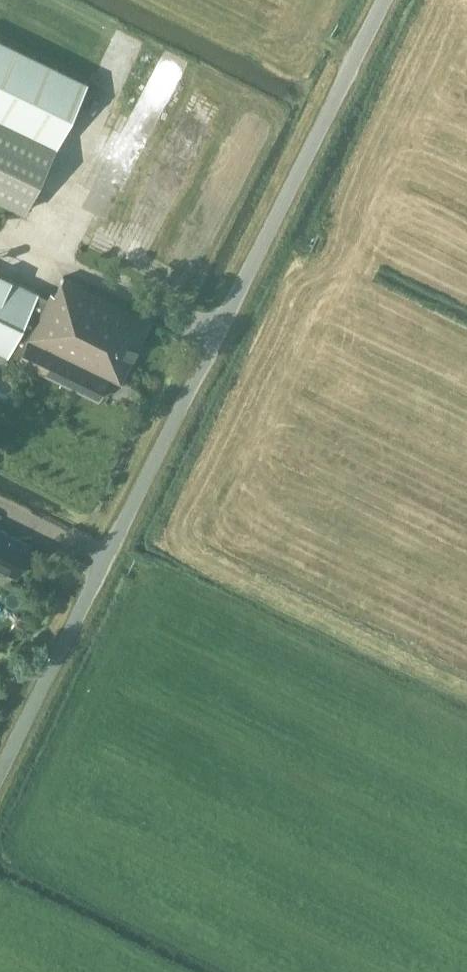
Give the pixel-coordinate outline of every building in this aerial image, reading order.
[(86,81),(0,39),(0,202),(20,212),(53,145),(55,146),(86,81)] [(151,320),(61,277),(53,293),(49,291),(47,296),(0,273),(0,351),(16,359),(15,360),(98,400),(109,377),(121,383),(151,320)] [(2,368),(0,373),(0,396),(6,399),(17,375),(2,368)] [(16,577),(18,573),(22,573),(24,568),(22,564),(32,543),(0,528),(0,569),(16,577)]
